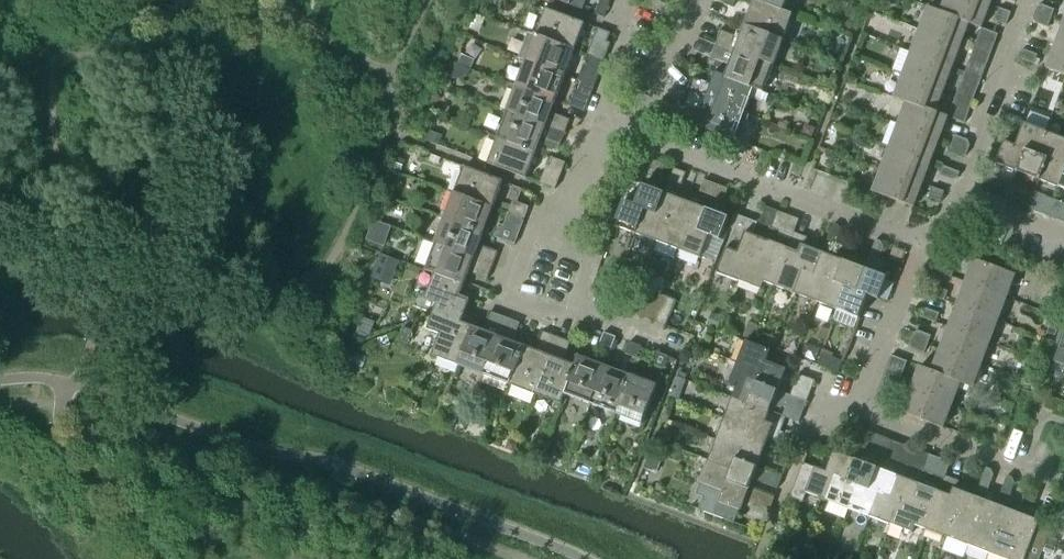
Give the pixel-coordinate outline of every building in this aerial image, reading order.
[(736,0),(726,0),(724,5),(733,8),(736,0)] [(784,11),(788,0),(754,0),(753,1),(783,12),(784,11)] [(990,6),(975,0),(945,0),(941,12),(970,23),(969,24),(981,29),(982,29),(990,6)] [(783,41),(793,14),(784,11),(783,12),(753,1),(744,26),(783,41)] [(604,18),(609,5),(600,2),(595,15),(604,18)] [(1052,19),(1055,11),(1042,6),(1036,8),(1035,13),(1052,19)] [(961,46),(969,24),(970,23),(941,12),(928,7),(920,31),(961,46)] [(1006,25),(1011,13),(999,9),(994,21),(1006,25)] [(575,50),(585,24),(546,10),(536,36),(575,50)] [(1048,28),(1052,19),(1035,13),(1033,18),(1035,23),(1048,28)] [(1063,24),(1055,46),(1063,50),(1063,24)] [(773,66),(783,41),(744,26),(739,38),(721,31),(716,45),(773,66)] [(607,43),(610,34),(597,29),(594,38),(607,43)] [(996,40),(998,35),(982,29),(981,29),(978,38),(991,42),(996,40)] [(952,69),(961,46),(920,31),(911,53),(952,69)] [(566,76),(575,50),(536,36),(528,33),(518,58),(566,76)] [(763,93),(773,66),(716,45),(710,59),(720,62),(716,73),(725,76),(725,77),(754,88),(754,89),(763,93)] [(1055,46),(1046,69),(1063,76),(1063,50),(1055,46)] [(988,62),(990,57),(973,51),(970,60),(983,64),(988,62)] [(1034,65),(1038,56),(1025,51),(1019,53),(1018,58),(1034,65)] [(944,91),(952,69),(911,53),(903,75),(944,91)] [(602,66),(604,62),(591,57),(587,66),(597,69),(602,66)] [(556,102),(566,76),(518,58),(518,59),(526,62),(517,87),(556,102)] [(745,114),(754,89),(754,88),(725,77),(725,76),(716,73),(711,86),(692,78),(687,92),(749,116),(749,115),(745,114)] [(980,84),(981,79),(965,73),(961,82),(974,87),(980,84)] [(935,114),(936,113),(944,91),(903,75),(894,98),(906,103),(935,114)] [(592,92),(594,87),(581,82),(578,91),(587,95),(592,92)] [(552,113),(556,102),(517,87),(507,113),(565,134),(570,120),(552,113)] [(739,142),(749,116),(687,92),(682,106),(700,113),(695,126),(739,142)] [(971,106),(973,101),(956,95),(953,104),(966,109),(971,106)] [(939,141),(948,117),(936,113),(935,114),(906,103),(898,125),(939,141)] [(565,134),(507,113),(498,138),(537,152),(541,141),(559,148),(565,134)] [(1037,156),(1046,132),(1024,124),(1016,146),(1005,142),(996,164),(1019,173),(1026,152),(1037,156)] [(931,163),(939,141),(898,125),(890,147),(931,163)] [(1063,147),(1063,139),(1046,132),(1037,156),(1026,152),(1019,173),(1040,181),(1047,160),(1058,164),(1063,147)] [(970,146),(968,141),(955,136),(952,145),(968,151),(970,146)] [(527,179),(537,152),(498,138),(488,164),(527,179)] [(966,156),(968,151),(952,145),(948,154),(961,159),(966,156)] [(923,185),(931,163),(890,147),(881,169),(923,185)] [(1058,164),(1047,160),(1040,181),(1061,189),(1063,181),(1063,147),(1058,164)] [(563,169),(565,163),(552,159),(549,167),(558,171),(563,169)] [(661,178),(665,166),(653,161),(648,173),(661,178)] [(493,208),(503,182),(465,167),(454,194),(493,208)] [(958,178),(960,173),(944,167),(940,176),(952,181),(958,178)] [(681,185),(686,174),(674,169),(669,181),(681,185)] [(914,208),(923,185),(881,169),(872,193),(914,208)] [(712,197),(716,185),(704,180),(700,192),(712,197)] [(1008,202),(1014,185),(1005,181),(1000,194),(1003,200),(1008,202)] [(723,201),(728,189),(716,185),(712,197),(723,201)] [(637,235),(646,211),(657,215),(665,194),(643,186),(635,206),(624,202),(615,226),(637,235)] [(517,203),(522,190),(513,187),(508,200),(517,203)] [(939,205),(944,192),(932,188),(928,200),(939,205)] [(1029,210),(1035,193),(1026,189),(1021,202),(1024,208),(1029,210)] [(484,234),(493,208),(454,194),(445,219),(484,234)] [(658,243),(667,219),(678,223),(686,202),(665,194),(657,215),(646,211),(637,235),(658,243)] [(1050,218),(1056,201),(1047,198),(1042,210),(1045,216),(1050,218)] [(699,231),(707,210),(686,202),(678,223),(667,219),(658,243),(679,251),(688,227),(699,231)] [(765,207),(760,220),(763,226),(772,229),(778,212),(777,212),(765,207)] [(701,259),(709,236),(720,241),(729,218),(707,210),(699,231),(688,227),(679,251),(701,259)] [(781,232),(786,220),(783,214),(778,212),(772,229),(781,232)] [(760,261),(767,241),(753,236),(758,223),(735,215),(730,228),(734,230),(717,274),(740,282),(749,257),(760,261)] [(479,245),(484,234),(445,219),(435,245),(493,266),(498,252),(479,245)] [(515,246),(520,232),(499,225),(494,238),(515,246)] [(837,245),(841,232),(839,227),(834,225),(827,241),(837,245)] [(815,276),(823,254),(804,246),(807,238),(794,233),(788,249),(789,249),(774,287),(795,295),(804,272),(815,276)] [(858,253),(862,240),(860,234),(855,233),(849,249),(858,253)] [(879,261),(879,260),(883,248),(881,242),(876,240),(869,257),(870,257),(879,261)] [(789,249),(788,249),(767,241),(760,261),(749,257),(740,282),(762,290),(764,283),(774,287),(789,249)] [(493,266),(435,245),(425,271),(434,275),(435,274),(465,285),(469,273),(487,280),(493,266)] [(835,284),(844,261),(823,254),(815,276),(804,272),(795,295),(816,303),(825,280),(835,284)] [(857,292),(870,257),(869,257),(865,269),(844,261),(835,284),(825,280),(816,303),(837,310),(846,288),(857,292)] [(879,300),(887,278),(878,274),(883,262),(879,260),(879,261),(870,257),(857,292),(846,288),(837,310),(859,319),(868,296),(879,300)] [(1007,299),(1015,275),(974,260),(965,283),(1007,299)] [(951,278),(956,266),(944,262),(939,274),(951,278)] [(460,296),(465,285),(435,274),(434,275),(425,300),(437,305),(432,316),(446,322),(451,309),(465,314),(470,300),(460,296)] [(998,321),(1007,299),(965,283),(957,306),(998,321)] [(627,313),(640,317),(650,291),(637,286),(627,313)] [(945,301),(948,292),(935,287),(930,290),(928,295),(945,301)] [(640,317),(653,322),(663,296),(650,291),(640,317)] [(653,322),(666,327),(675,301),(663,296),(653,322)] [(990,343),(998,321),(957,306),(948,328),(990,343)] [(410,323),(413,314),(392,307),(390,316),(410,323)] [(459,366),(473,327),(462,323),(465,314),(451,309),(446,322),(432,316),(427,330),(440,335),(432,356),(459,366)] [(936,323),(940,314),(927,309),(922,312),(920,317),(936,323)] [(484,376),(506,318),(492,313),(485,332),(473,327),(459,366),(484,376)] [(509,385),(524,346),(513,342),(520,324),(506,318),(484,376),(509,385)] [(1062,325),(1049,360),(1055,362),(1051,371),(1063,376),(1063,375),(1063,326),(1062,325)] [(408,345),(413,331),(404,328),(399,341),(408,345)] [(981,365),(990,343),(948,328),(940,350),(981,365)] [(535,395),(557,338),(543,332),(536,351),(524,346),(509,385),(535,395)] [(928,345),(931,336),(919,332),(913,334),(911,339),(928,345)] [(612,350),(616,338),(604,333),(599,345),(612,350)] [(564,395),(575,366),(564,362),(571,343),(557,338),(535,395),(562,405),(565,396),(564,395)] [(925,354),(928,345),(911,339),(910,344),(912,349),(925,354)] [(766,362),(770,351),(746,342),(737,364),(762,373),(758,384),(778,392),(786,370),(766,362)] [(637,359),(641,347),(629,343),(625,355),(637,359)] [(973,387),(981,365),(940,350),(932,371),(973,387)] [(664,369),(668,357),(656,353),(651,364),(664,369)] [(590,406),(605,367),(579,356),(575,366),(564,395),(565,396),(590,406)] [(890,358),(884,375),(889,372),(902,377),(907,364),(890,358)] [(807,402),(778,392),(758,384),(762,373),(737,364),(729,386),(736,389),(732,399),(770,413),(770,412),(773,404),(791,411),(792,408),(800,410),(805,407),(807,402)] [(616,415),(631,377),(605,367),(590,406),(616,415)] [(952,406),(960,384),(973,388),(973,387),(932,371),(920,367),(911,390),(952,406)] [(898,386),(902,377),(889,372),(884,375),(882,380),(898,386)] [(813,386),(815,381),(798,375),(795,384),(808,389),(813,386)] [(643,426),(659,387),(631,377),(616,415),(643,426)] [(882,380),(875,397),(881,394),(893,399),(898,386),(882,380)] [(943,429),(952,406),(911,390),(902,413),(943,429)] [(890,408),(893,399),(881,394),(875,397),(874,402),(890,408)] [(786,418),(770,412),(770,413),(732,399),(724,420),(749,429),(745,440),(765,447),(769,438),(777,441),(786,418)] [(745,440),(749,429),(724,420),(717,441),(741,450),(737,461),(758,468),(765,447),(745,440)] [(848,444),(853,431),(850,426),(846,424),(839,440),(848,444)] [(866,432),(850,426),(853,431),(848,444),(860,448),(866,432)] [(869,452),(874,439),(872,434),(866,432),(860,448),(869,452)] [(887,440),(872,434),(874,439),(869,452),(881,456),(887,440)] [(890,460),(895,447),(892,442),(887,440),(881,456),(890,460)] [(737,461),(741,450),(717,441),(709,461),(734,471),(730,481),(750,489),(753,480),(778,490),(782,477),(758,468),(737,461)] [(909,448),(892,442),(895,447),(890,460),(902,464),(909,448)] [(911,468),(916,455),(913,449),(909,448),(902,464),(911,468)] [(929,455),(913,449),(916,455),(911,468),(923,472),(929,455)] [(786,469),(790,456),(779,452),(774,464),(786,469)] [(849,481),(857,461),(834,452),(826,473),(803,464),(790,498),(803,503),(807,493),(828,501),(838,477),(849,481)] [(932,475),(937,463),(935,457),(929,455),(923,472),(932,475)] [(950,463),(935,457),(937,463),(932,475),(944,480),(945,477),(950,463)] [(774,498),(750,489),(730,481),(734,471),(709,461),(696,495),(703,498),(698,510),(734,524),(739,511),(741,512),(745,501),(770,511),(774,498)] [(869,489),(877,469),(857,461),(849,481),(838,477),(828,501),(849,509),(859,485),(869,489)] [(989,488),(994,476),(991,470),(986,468),(980,485),(989,488)] [(889,496),(897,476),(877,469),(869,489),(859,485),(849,509),(870,517),(880,493),(889,496)] [(910,504),(917,484),(897,476),(889,496),(880,493),(870,517),(891,525),(901,501),(910,504)] [(1010,496),(1015,484),(1012,478),(1007,476),(1001,493),(1010,496)] [(967,518),(975,497),(956,490),(959,482),(945,477),(944,480),(940,492),(925,530),(947,538),(956,514),(967,518)] [(925,530),(940,492),(917,484),(910,504),(901,501),(891,525),(913,534),(916,526),(925,530)] [(1035,504),(1039,492),(1027,487),(1023,499),(1035,504)] [(989,527),(997,505),(975,497),(967,518),(956,514),(947,538),(969,546),(978,522),(989,527)] [(1010,536),(1018,514),(997,505),(989,527),(978,522),(969,546),(990,554),(998,531),(1010,536)] [(1040,522),(1018,514),(1010,536),(998,531),(990,554),(1003,558),(1040,558),(1052,527),(1040,522)]
